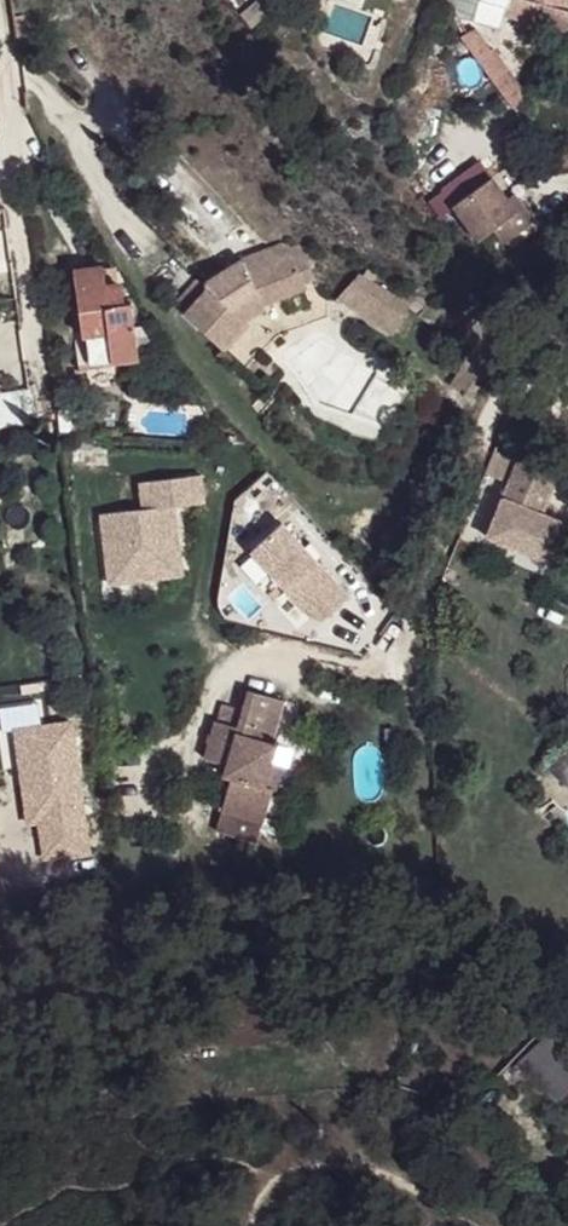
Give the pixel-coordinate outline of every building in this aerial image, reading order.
[(484,7),(512,12),(515,0),(486,0),(484,7)] [(525,0),(515,0),(512,12),(509,26),(567,38),(567,9),(525,0)] [(567,9),(567,0),(525,0),(567,9)] [(505,206),(488,183),(449,213),(475,249),(491,237),(502,252),(533,229),(520,213),(514,218),(505,206)] [(511,201),(505,206),(514,218),(520,213),(511,201)] [(301,290),(286,256),(244,276),(234,269),(201,293),(181,331),(225,360),(243,326),(256,313),(274,307),(301,290)] [(79,274),(87,344),(115,341),(118,369),(144,366),(140,308),(117,310),(112,270),(79,274)] [(30,390),(0,392),(0,426),(32,424),(30,390)] [(555,477),(516,461),(501,498),(540,514),(555,477)] [(107,582),(181,576),(175,505),(203,502),(200,475),(139,480),(141,508),(100,511),(107,582)] [(230,783),(218,813),(262,826),(270,798),(276,801),(285,770),(274,768),(284,748),(275,744),(290,709),(252,699),(241,735),(220,727),(206,763),(228,769),(224,780),(230,783)] [(72,724),(12,732),(25,829),(38,828),(43,863),(90,857),(72,724)] [(543,1081),(560,1097),(567,1090),(567,1056),(567,1055),(543,1081)]
